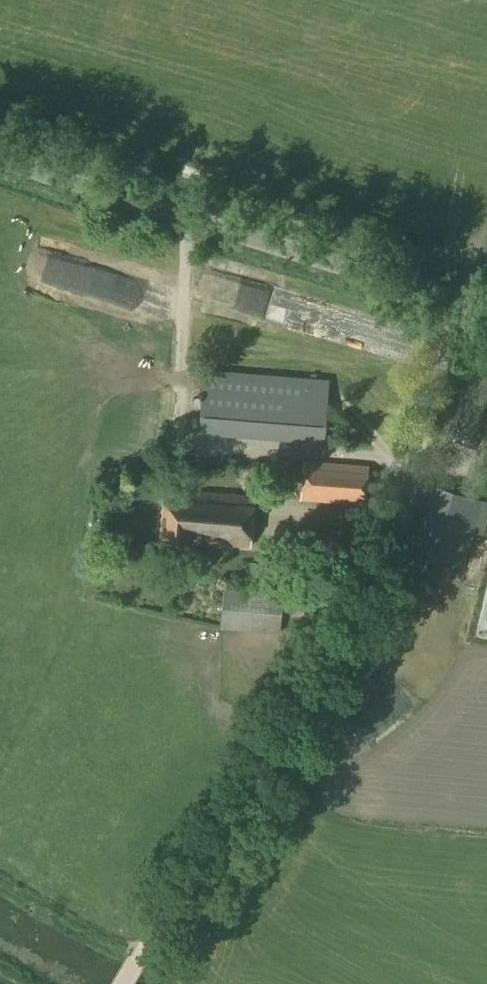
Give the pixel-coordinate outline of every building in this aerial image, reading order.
[(322,441),(327,381),(203,372),(198,432),(322,441)] [(363,505),(366,465),(302,461),(299,501),(363,505)] [(250,546),(254,496),(163,489),(159,543),(186,545),(187,542),(250,546)] [(472,531),(484,534),(486,523),(486,501),(481,499),(472,531)] [(423,517),(413,549),(462,564),(471,531),(423,517)] [(261,562),(249,561),(248,575),(261,576),(261,562)] [(259,591),(260,576),(244,575),(243,590),(221,588),(218,628),(278,632),(281,592),(259,591)]
